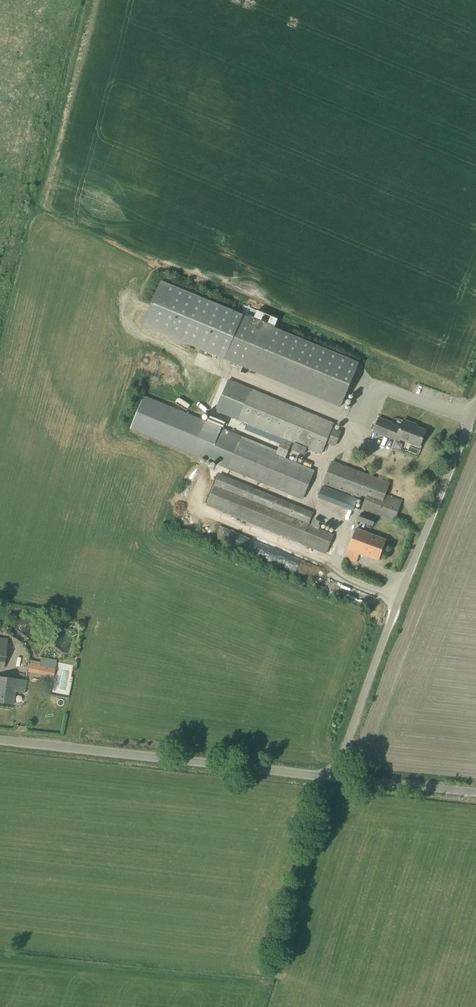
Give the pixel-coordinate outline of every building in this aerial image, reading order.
[(341,407),(358,363),(161,283),(143,327),(341,407)] [(303,500),(315,470),(310,468),(312,464),(303,460),(301,465),(296,463),(298,459),(294,457),(292,461),(286,458),(292,443),(294,444),(292,450),(304,455),(307,449),(321,455),(326,443),(335,447),(342,432),(333,428),(335,423),(169,356),(156,387),(211,409),(206,421),(210,423),(144,395),(130,429),(228,469),(227,469),(303,500)] [(401,427),(392,424),(393,423),(379,417),(372,432),(400,443),(401,440),(420,447),(426,431),(414,426),(415,424),(404,420),(401,427)] [(395,521),(402,501),(386,494),(390,483),(332,461),(323,484),(365,500),(361,509),(395,521)] [(326,554),(334,535),(332,534),(332,533),(309,524),(314,513),(219,474),(214,486),(206,506),(326,554)] [(354,511),(358,499),(323,486),(318,498),(354,511)] [(372,526),(375,519),(361,513),(358,521),(372,526)] [(379,560),(386,540),(356,529),(349,549),(345,560),(356,564),(360,553),(379,560)] [(40,657),(37,675),(53,677),(56,661),(40,657)] [(25,681),(0,678),(0,703),(12,704),(14,691),(23,693),(25,681)]
